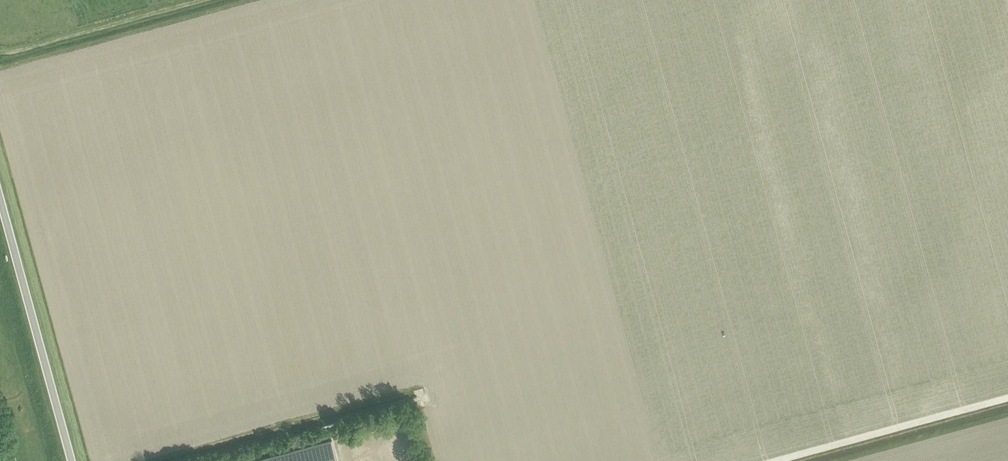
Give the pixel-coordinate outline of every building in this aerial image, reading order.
[(332,441),(260,460),(337,460),(332,441)]
